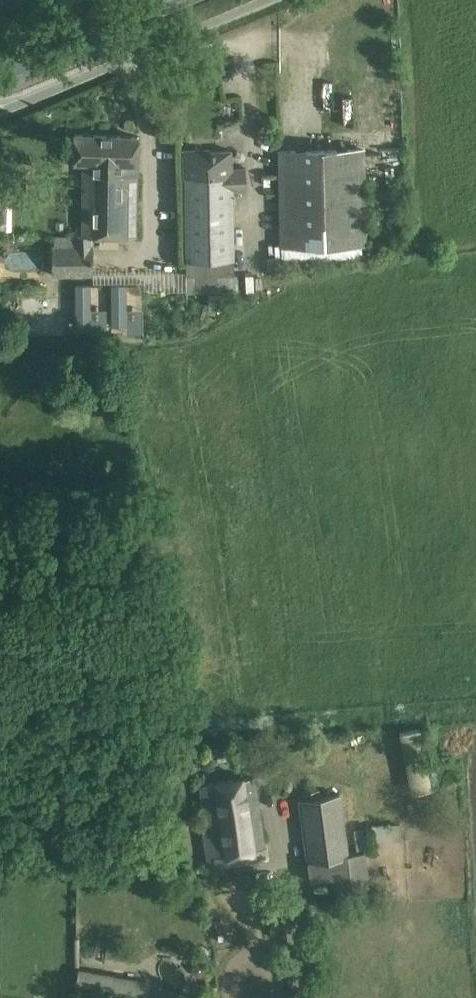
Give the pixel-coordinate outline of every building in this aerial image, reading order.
[(74,134),(74,154),(73,162),(83,162),(80,234),(54,234),(54,245),(51,245),(50,275),(92,277),(93,234),(134,236),(137,136),(74,134)] [(229,293),(229,274),(233,274),(232,190),(246,189),(245,167),(232,168),(230,149),(202,151),(202,149),(182,150),(184,176),(183,176),(183,178),(184,178),(186,293),(229,293)] [(365,244),(364,169),(363,149),(279,150),(280,170),(281,264),(354,262),(354,258),(361,258),(361,244),(365,244)] [(90,284),(75,284),(75,325),(90,325),(90,308),(90,284)] [(126,284),(111,284),(111,325),(126,325),(126,309),(126,284)] [(224,294),(208,294),(208,307),(224,306),(224,294)] [(253,775),(200,784),(203,805),(200,806),(209,865),(258,856),(258,857),(266,855),(253,775)] [(307,860),(342,855),(333,794),(299,799),(307,860)] [(357,827),(358,846),(370,846),(369,827),(357,827)] [(364,851),(348,854),(352,889),(368,886),(364,851)]
